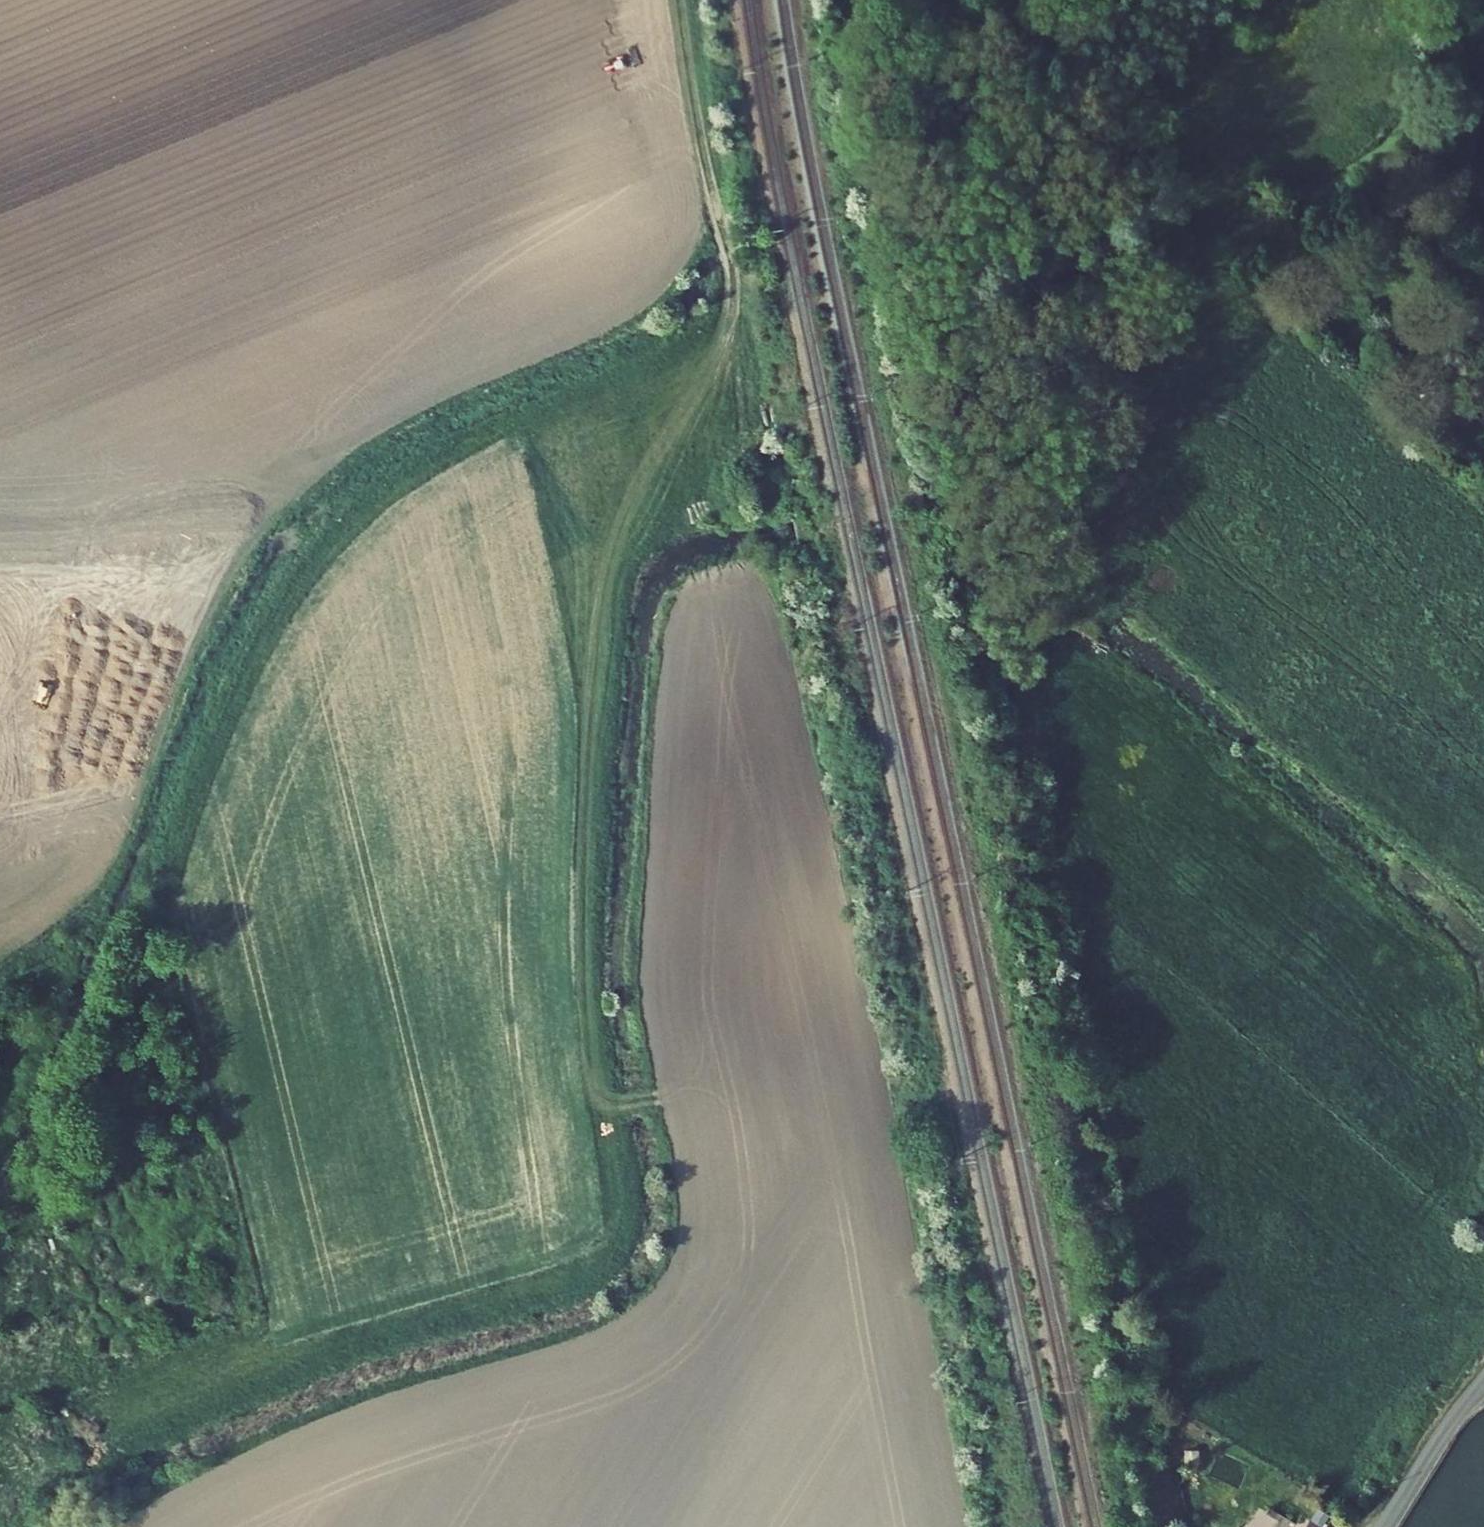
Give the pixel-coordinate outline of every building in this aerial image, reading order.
[(1405,211),(1391,194),(1384,199),(1398,217),(1405,211)] [(1284,268),(1274,257),(1264,267),(1275,277),(1284,268)]
